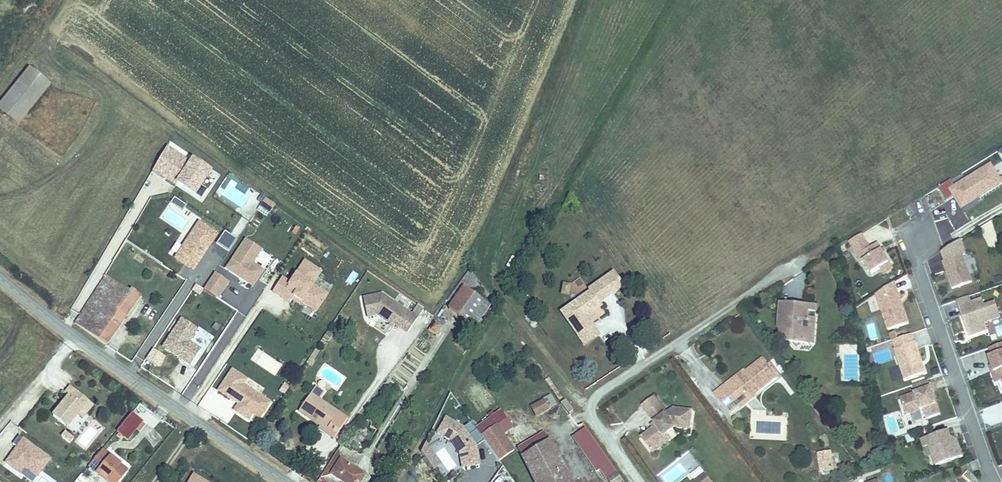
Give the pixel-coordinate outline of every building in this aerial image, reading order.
[(2,110),(19,124),(51,83),(29,66),(0,103),(0,109),(2,110)] [(212,168),(191,155),(188,159),(166,145),(151,169),(194,196),(212,168)] [(976,193),(980,191),(981,194),(983,196),(1001,185),(1001,180),(994,166),(969,182),(967,179),(957,186),(953,180),(940,187),(948,201),(956,196),(962,206),(978,197),(976,193)] [(967,179),(963,173),(953,180),(957,186),(967,179)] [(271,212),(274,201),(263,197),(259,208),(271,212)] [(194,270),(218,232),(197,219),(173,257),(194,270)] [(982,227),(990,249),(1000,245),(992,223),(982,227)] [(862,244),(858,237),(846,244),(850,251),(862,244)] [(263,271),(252,263),(261,249),(246,239),(227,268),(253,286),(263,271)] [(886,266),(874,246),(867,251),(862,244),(850,251),(859,265),(860,264),(868,277),(877,271),(886,266)] [(973,281),(963,254),(944,261),(953,288),(973,281)] [(326,293),(311,283),(320,270),(304,259),(289,281),(281,276),(271,290),(289,301),(293,295),(315,310),(326,293)] [(890,272),(886,266),(877,271),(881,277),(890,272)] [(584,308),(596,300),(622,281),(612,267),(586,285),(588,289),(560,308),(584,344),(600,333),(587,314),(584,308)] [(216,298),(227,281),(214,273),(203,289),(216,298)] [(105,276),(78,318),(103,335),(131,292),(105,276)] [(909,321),(903,304),(900,302),(896,292),(899,291),(895,281),(877,292),(889,328),(909,321)] [(464,284),(452,302),(457,305),(454,310),(477,325),(488,309),(477,302),(481,295),(464,284)] [(420,317),(384,294),(365,298),(370,317),(380,315),(397,325),(398,324),(411,332),(420,317)] [(1001,316),(997,302),(986,305),(984,298),(973,302),(970,295),(958,299),(970,335),(989,329),(986,321),(1001,316)] [(584,308),(587,314),(599,305),(596,300),(584,308)] [(781,303),(781,310),(789,310),(786,330),(791,340),(805,342),(807,331),(814,332),(817,308),(781,303)] [(789,310),(781,310),(780,315),(786,330),(789,310)] [(182,318),(163,346),(190,365),(201,349),(188,341),(197,328),(182,318)] [(813,343),(814,332),(807,331),(805,342),(813,343)] [(928,373),(917,343),(897,349),(908,380),(928,373)] [(990,347),(992,355),(989,356),(992,365),(994,371),(992,371),(996,382),(1001,380),(1001,343),(990,347)] [(693,346),(682,351),(688,362),(699,357),(693,346)] [(152,347),(144,359),(158,367),(165,355),(152,347)] [(731,389),(719,397),(730,411),(777,377),(767,363),(763,358),(745,370),(747,372),(729,386),(731,389)] [(713,388),(719,397),(731,389),(729,386),(747,372),(745,370),(742,367),(714,387),(713,388)] [(270,402),(242,384),(246,379),(231,370),(218,391),(238,404),(234,410),(248,420),(253,413),(260,418),(270,402)] [(940,414),(928,380),(912,385),(915,393),(900,398),(906,415),(924,409),(927,419),(940,414)] [(86,415),(92,407),(69,389),(63,396),(67,399),(60,408),(62,409),(60,412),(58,410),(51,419),(66,430),(76,418),(81,411),(86,415)] [(315,392),(303,409),(324,423),(322,426),(339,437),(353,417),(315,392)] [(656,419),(640,431),(652,447),(664,438),(662,436),(668,432),(677,425),(692,427),(695,407),(675,405),(669,410),(656,393),(643,403),(656,419)] [(545,396),(530,405),(534,412),(550,403),(545,396)] [(568,406),(559,396),(555,400),(563,410),(568,406)] [(989,424),(1001,420),(1001,410),(999,410),(998,406),(985,410),(989,424)] [(86,415),(81,411),(76,418),(81,421),(86,415)] [(138,434),(143,427),(140,424),(141,423),(130,415),(115,433),(126,442),(134,431),(138,434)] [(475,447),(468,436),(476,430),(470,422),(461,429),(444,419),(435,434),(449,442),(459,454),(461,468),(479,465),(475,447)] [(513,450),(495,425),(480,436),(483,441),(498,461),(513,450)] [(480,436),(476,430),(468,436),(475,447),(483,441),(480,436)] [(963,456),(957,440),(952,441),(948,430),(921,439),(924,448),(929,446),(936,466),(963,456)] [(524,458),(554,441),(549,432),(519,449),(524,458)] [(673,437),(668,432),(662,436),(664,438),(652,447),(655,451),(673,437)] [(51,458),(19,435),(13,443),(18,447),(6,462),(20,473),(25,467),(38,476),(51,458)] [(554,441),(524,458),(538,481),(578,481),(554,441)] [(440,464),(425,443),(420,452),(433,469),(440,464)] [(128,475),(100,452),(87,468),(104,481),(122,481),(128,475)] [(832,468),(831,453),(819,454),(821,470),(832,468)] [(338,456),(328,471),(337,477),(347,462),(338,456)] [(57,463),(69,472),(69,473),(73,476),(77,470),(61,458),(57,463)] [(337,477),(345,481),(365,481),(369,476),(347,462),(337,477)] [(661,478),(668,481),(674,481),(683,469),(672,462),(661,478)] [(622,474),(617,467),(612,471),(618,477),(622,474)] [(984,478),(981,469),(976,471),(979,480),(984,478)] [(618,477),(612,471),(607,475),(613,481),(618,477)] [(705,473),(693,481),(712,481),(705,473)]
